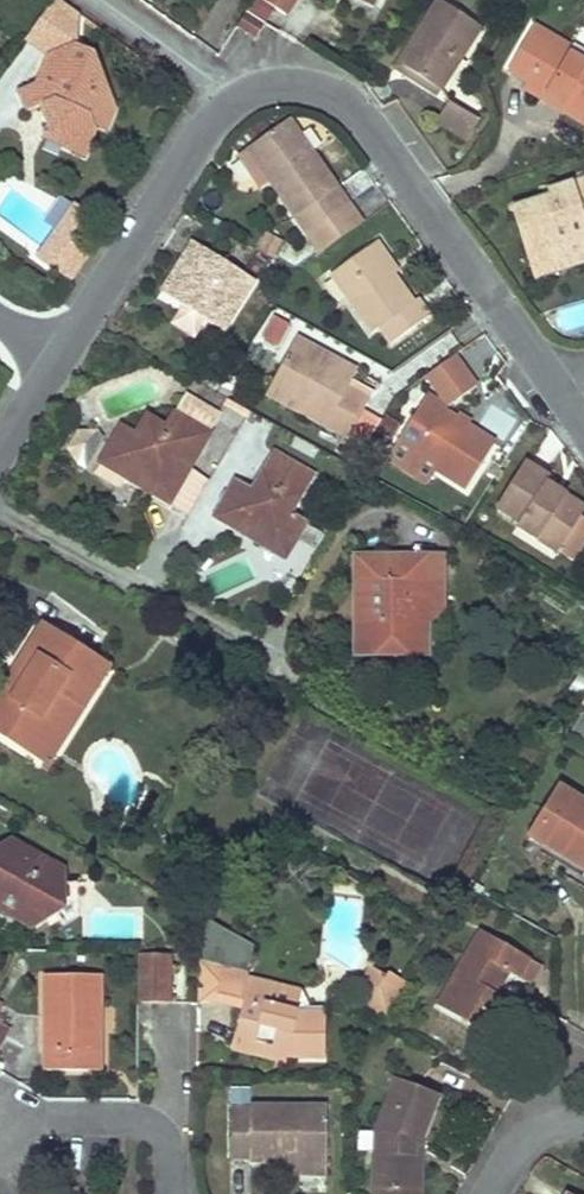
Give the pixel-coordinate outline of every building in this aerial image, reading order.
[(372,9),(377,0),(355,0),(372,9)] [(437,5),(417,36),(422,40),(403,71),(440,93),(479,31),(437,5)] [(68,20),(57,12),(34,43),(45,50),(68,20)] [(264,26),(245,15),(234,32),(253,44),(264,26)] [(506,72),(526,84),(565,108),(583,120),(583,66),(531,34),(506,72)] [(417,36),(394,72),(437,98),(440,93),(403,71),(422,40),(417,36)] [(80,48),(53,61),(57,70),(46,75),(51,86),(22,100),(30,117),(46,109),(53,125),(49,145),(82,159),(95,153),(102,135),(96,122),(112,115),(116,105),(92,54),(80,48)] [(526,84),(522,91),(560,115),(565,108),(526,84)] [(120,113),(116,105),(112,115),(96,122),(102,135),(111,131),(120,113)] [(445,105),(431,127),(460,145),(474,123),(445,105)] [(306,235),(308,233),(323,254),(362,227),(288,122),(230,162),(253,195),(270,184),(306,235)] [(514,216),(531,269),(555,262),(559,272),(578,266),(574,255),(583,251),(583,237),(583,233),(583,184),(548,197),(551,204),(514,216)] [(75,207),(55,235),(69,245),(89,217),(75,207)] [(55,235),(37,261),(71,286),(88,259),(69,245),(55,235)] [(378,245),(371,250),(391,278),(399,273),(378,245)] [(198,248),(166,300),(223,334),(253,282),(198,248)] [(371,250),(328,277),(370,336),(378,331),(389,346),(430,318),(417,300),(410,304),(391,278),(371,250)] [(578,266),(583,264),(583,251),(574,255),(578,266)] [(531,269),(534,281),(559,272),(555,262),(531,269)] [(255,342),(283,356),(299,325),(271,311),(255,342)] [(296,343),(291,351),(325,368),(329,361),(296,343)] [(291,351),(267,398),(350,442),(364,414),(341,402),(346,392),(355,375),(329,361),(325,368),(291,351)] [(475,391),(453,360),(426,380),(448,410),(475,391)] [(346,392),(341,402),(364,414),(369,404),(346,392)] [(182,403),(174,418),(209,438),(218,424),(182,403)] [(424,403),(395,448),(465,492),(494,448),(424,403)] [(364,414),(350,442),(366,450),(382,424),(364,414)] [(95,476),(110,485),(115,477),(153,499),(150,505),(166,514),(169,508),(190,473),(209,438),(174,418),(165,433),(146,423),(136,439),(121,431),(95,476)] [(294,469),(274,456),(261,477),(282,489),(294,469)] [(495,511),(520,527),(516,532),(571,566),(583,546),(583,525),(578,521),(582,513),(545,488),(547,483),(522,467),(495,511)] [(282,489),(261,477),(251,496),(232,485),(210,522),(266,554),(276,538),(293,547),(305,526),(289,517),(311,478),(294,469),(282,489)] [(208,483),(190,473),(169,508),(187,519),(208,483)] [(276,538),(266,554),(283,564),(293,547),(276,538)] [(352,561),(352,582),(399,582),(400,598),(413,598),(413,586),(439,587),(439,559),(352,561)] [(352,582),(353,647),(363,647),(366,650),(373,650),(372,652),(386,653),(423,645),(424,611),(439,611),(439,587),(413,586),(413,598),(400,598),(399,582),(352,582)] [(353,647),(353,659),(439,657),(439,611),(424,611),(423,645),(386,653),(372,652),(373,650),(366,650),(363,647),(353,647)] [(0,689),(0,737),(31,756),(66,701),(81,710),(106,670),(40,628),(14,668),(25,674),(17,688),(6,681),(0,689)] [(14,668),(6,681),(17,688),(25,674),(14,668)] [(66,701),(31,756),(45,765),(81,710),(66,701)] [(572,738),(583,745),(583,718),(572,738)] [(523,838),(583,876),(583,807),(554,788),(523,838)] [(0,848),(0,867),(28,850),(11,841),(0,848)] [(11,914),(15,911),(20,915),(21,924),(32,932),(48,922),(46,919),(63,907),(63,884),(56,879),(62,869),(28,850),(0,867),(0,907),(11,914)] [(478,933),(435,1008),(491,1040),(510,1006),(491,996),(504,975),(514,980),(525,961),(478,933)] [(168,1006),(168,960),(135,960),(135,1007),(168,1006)] [(525,961),(514,980),(522,986),(533,967),(525,961)] [(212,1003),(239,1010),(230,1046),(282,1060),(318,1057),(319,1013),(310,1014),(300,995),(242,981),(245,971),(223,965),(212,1003)] [(366,983),(377,990),(383,993),(391,981),(374,970),(366,983)] [(42,977),(41,1071),(97,1071),(99,1034),(92,1033),(92,1007),(97,1007),(97,976),(42,977)] [(377,990),(368,1005),(385,1015),(402,987),(391,981),(383,993),(377,990)] [(9,1030),(0,1025),(0,1044),(9,1030)] [(230,1046),(229,1052),(280,1066),(282,1060),(230,1046)] [(371,1193),(395,1193),(395,1185),(409,1185),(410,1157),(420,1155),(421,1146),(418,1142),(436,1096),(392,1081),(371,1136),(371,1193)] [(229,1111),(228,1159),(247,1160),(247,1162),(282,1162),(323,1162),(323,1108),(248,1107),(247,1110),(229,1111)] [(395,1193),(419,1193),(420,1155),(410,1157),(409,1185),(395,1185),(395,1193)] [(282,1162),(282,1174),(322,1173),(323,1162),(282,1162)]
